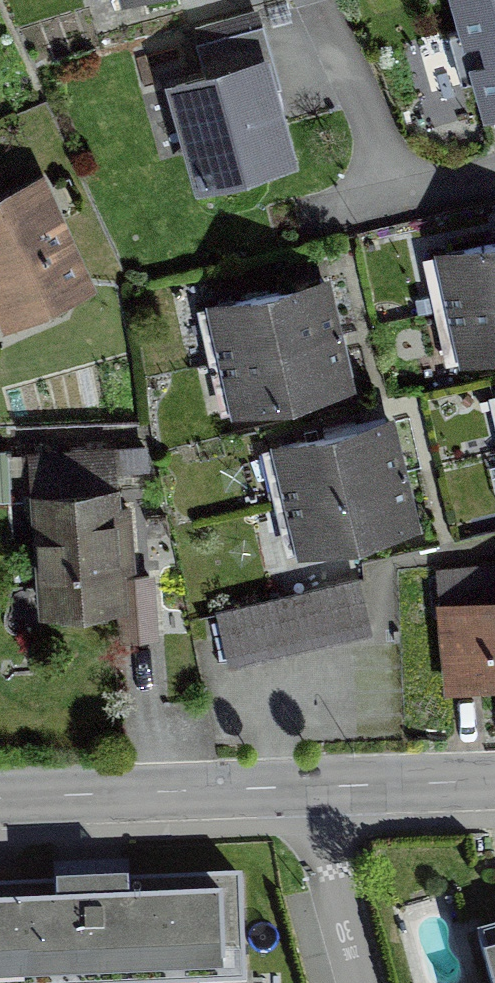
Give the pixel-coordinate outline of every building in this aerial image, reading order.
[(479,108),(494,104),(494,0),(451,0),(479,108)] [(282,61),(168,88),(197,209),(311,182),(282,61)] [(54,189),(0,214),(0,341),(1,344),(104,298),(54,189)] [(439,309),(494,296),(494,242),(427,258),(439,309)] [(203,309),(214,360),(336,332),(325,282),(203,309)] [(439,309),(452,364),(494,353),(494,296),(439,309)] [(349,388),(336,332),(214,360),(227,416),(349,388)] [(271,445),(283,498),(403,470),(391,417),(271,445)] [(113,450),(34,455),(45,612),(119,607),(122,640),(154,637),(150,575),(122,577),(113,450)] [(415,522),(403,470),(283,498),(295,550),(415,522)] [(367,589),(213,622),(225,677),(379,644),(367,589)] [(432,601),(440,702),(494,698),(494,597),(432,601)] [(0,894),(0,982),(260,982),(257,887),(0,894)] [(486,941),(494,972),(494,938),(486,941)]
